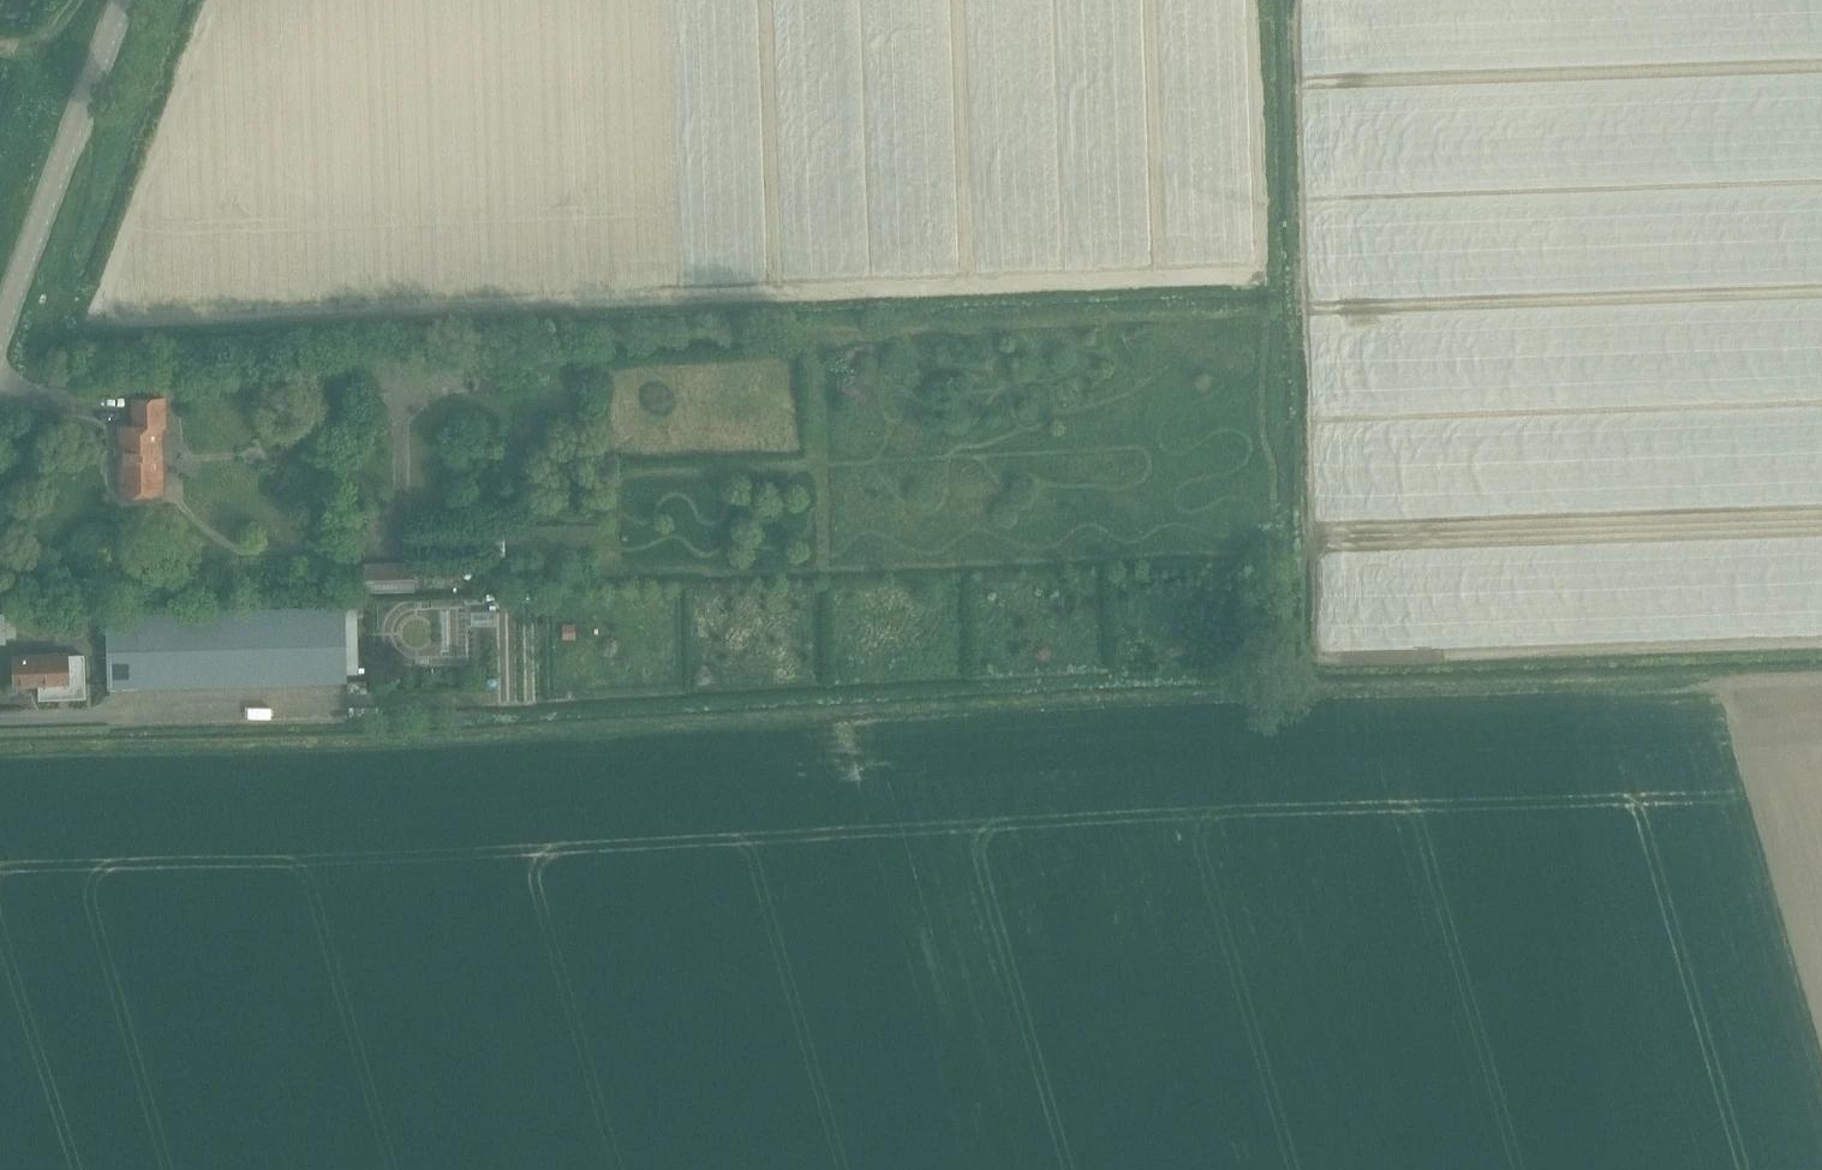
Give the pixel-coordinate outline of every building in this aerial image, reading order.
[(590,364),(575,365),(575,377),(590,376),(590,364)] [(155,426),(164,426),(164,397),(132,398),(132,425),(119,425),(120,492),(161,492),(160,453),(155,453),(155,426)] [(493,541),(518,542),(519,509),(495,508),(493,541)] [(363,592),(415,590),(413,561),(362,563),(363,592)] [(106,688),(346,681),(344,605),(104,612),(106,688)] [(575,624),(564,624),(564,637),(576,636),(575,624)] [(39,646),(2,647),(4,679),(13,679),(13,682),(66,680),(65,653),(39,654),(39,646)] [(87,708),(86,691),(0,692),(0,709),(87,708)]
